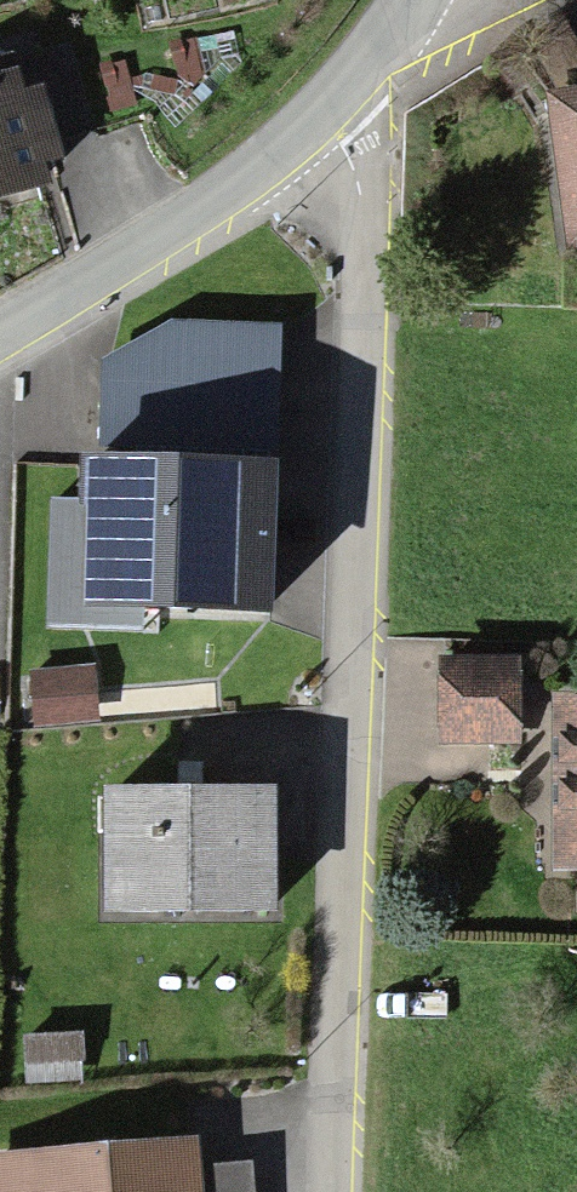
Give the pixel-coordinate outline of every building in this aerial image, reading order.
[(0,85),(0,192),(44,182),(20,80),(0,85)] [(534,104),(549,244),(576,241),(576,99),(534,104)] [(275,462),(85,455),(79,606),(269,614),(275,462)] [(505,668),(432,672),(436,748),(508,745),(505,668)] [(546,715),(544,872),(576,872),(576,715),(546,715)] [(257,799),(91,797),(89,918),(256,920),(257,799)] [(75,1045),(17,1045),(17,1081),(75,1081),(75,1045)] [(0,1154),(0,1191),(199,1191),(197,1166),(195,1139),(0,1154)] [(197,1166),(199,1191),(253,1191),(250,1162),(197,1166)]
